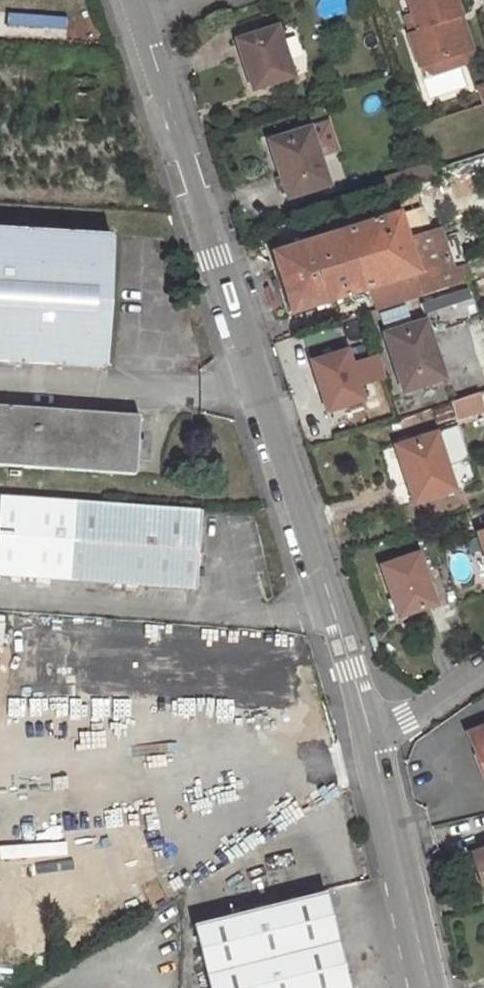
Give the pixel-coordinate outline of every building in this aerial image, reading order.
[(409,0),(397,0),(408,34),(419,31),(409,0)] [(456,18),(460,17),(455,0),(409,0),(419,31),(408,34),(419,67),(453,56),(441,22),(456,18)] [(467,51),(456,18),(441,22),(453,56),(467,51)] [(274,44),(280,41),(276,27),(237,40),(253,88),(285,77),(274,44)] [(292,75),(280,41),(274,44),(285,77),(292,75)] [(308,148),(315,146),(310,128),(270,141),(288,196),(320,186),(308,148)] [(328,183),(315,146),(308,148),(320,186),(328,183)] [(389,178),(378,182),(382,194),(393,190),(389,178)] [(406,239),(434,231),(426,205),(398,213),(406,239)] [(423,296),(456,286),(441,236),(439,230),(434,231),(406,239),(398,213),(323,237),(273,252),(281,277),(284,287),(291,310),(363,288),(368,304),(384,299),(383,296),(411,287),(407,275),(416,272),(419,284),(423,296)] [(469,282),(473,280),(471,271),(483,267),(483,252),(476,226),(453,233),(469,282)] [(143,235),(0,227),(0,363),(135,370),(143,235)] [(271,244),(273,252),(323,237),(321,229),(271,244)] [(441,236),(456,286),(469,282),(453,233),(441,236)] [(411,287),(419,284),(416,272),(407,275),(411,287)] [(275,289),(284,287),(281,277),(272,279),(274,284),(275,289)] [(430,351),(436,349),(427,320),(385,333),(404,390),(439,379),(430,351)] [(445,377),(436,349),(430,351),(439,379),(445,377)] [(347,352),(311,364),(327,414),(363,402),(358,388),(385,379),(379,357),(351,366),(347,352)] [(469,399),(472,409),(483,405),(483,393),(469,399)] [(451,405),(437,409),(441,421),(454,416),(451,405)] [(145,416),(0,407),(0,467),(141,475),(145,416)] [(442,468),(447,466),(468,459),(457,425),(397,445),(415,500),(448,490),(442,468)] [(453,488),(447,466),(442,468),(448,490),(453,488)] [(202,586),(207,509),(0,495),(0,572),(202,586)] [(433,604),(417,554),(383,566),(399,615),(433,604)] [(476,745),(483,766),(483,742),(476,745)] [(473,856),(483,884),(483,852),(473,856)] [(118,884),(61,894),(67,924),(123,913),(118,884)] [(327,892),(197,922),(212,987),(350,987),(327,892)]
